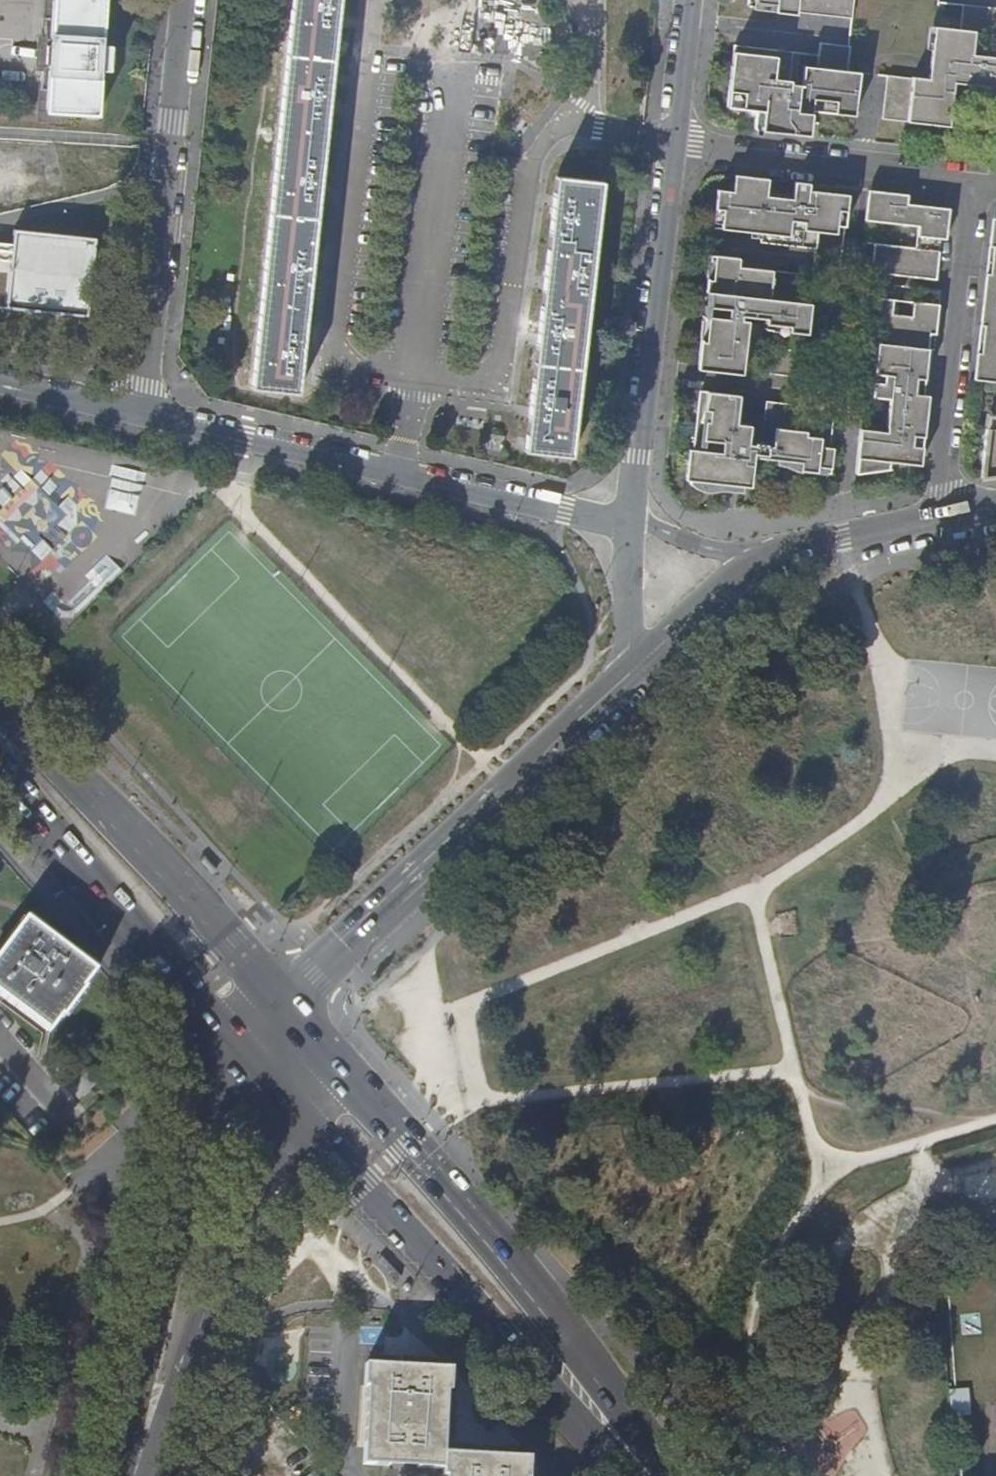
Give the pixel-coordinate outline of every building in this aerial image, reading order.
[(54,18),(46,18),(47,39),(50,42),(52,42),(51,65),(49,66),(46,68),(42,89),(49,89),(48,104),(48,111),(99,115),(102,69),(110,70),(110,67),(111,67),(112,62),(114,62),(114,51),(112,50),(113,46),(112,46),(112,43),(103,42),(106,0),(55,0),(54,18)] [(256,386),(299,390),(341,0),(295,0),(256,386)] [(852,0),(747,0),(746,6),(850,17),(852,0)] [(962,3),(959,29),(934,26),(929,79),(912,77),(912,79),(887,76),(882,119),(949,126),(954,82),(995,87),(995,7),(962,3)] [(794,48),(736,41),(728,103),(757,106),(755,125),(811,132),(815,96),(837,98),(836,110),(856,112),(862,69),(849,68),(852,43),(821,39),(818,63),(805,62),(803,82),(791,80),(794,48)] [(719,190),(714,228),(753,231),(755,209),(765,210),(759,267),(814,272),(819,223),(846,226),(850,194),(810,190),(810,184),(796,182),(795,196),(766,193),(767,195),(757,194),(759,177),(736,175),(734,191),(719,190)] [(559,178),(528,450),(572,456),(604,184),(559,178)] [(873,240),(870,269),(936,277),(941,236),(946,237),(949,211),(907,206),(908,194),(872,191),(869,218),(917,223),(915,245),(873,240)] [(995,218),(977,382),(995,384),(995,218)] [(90,314),(95,235),(13,230),(12,242),(0,241),(0,308),(90,314)] [(709,271),(706,307),(710,308),(708,330),(703,330),(697,379),(742,385),(747,339),(740,338),(740,334),(765,337),(765,342),(788,345),(788,351),(805,352),(812,292),(752,286),(751,293),(736,291),(738,275),(709,271)] [(889,464),(920,467),(922,449),(912,448),(913,430),(924,431),(933,353),(928,353),(931,324),(936,324),(940,294),(916,292),(913,321),(901,320),(903,304),(871,301),(869,323),(890,326),(887,347),(892,348),(888,384),(881,384),(878,399),(894,401),(890,434),(861,430),(857,461),(889,464)] [(803,370),(762,366),(758,392),(800,396),(803,370)] [(728,408),(698,405),(697,422),(704,423),(697,489),(736,494),(736,499),(747,497),(750,471),(746,470),(746,466),(796,471),(796,479),(825,482),(827,457),(823,456),(827,418),(760,411),(757,436),(768,438),(766,459),(761,459),(761,455),(747,453),(747,455),(742,455),(744,436),(730,434),(731,419),(727,419),(728,408)] [(993,416),(992,430),(985,429),(980,477),(995,475),(995,416),(993,416)] [(857,461),(855,474),(889,470),(889,464),(857,461)] [(124,466),(121,479),(113,477),(105,507),(133,514),(145,472),(124,466)] [(0,489),(0,518),(38,560),(83,520),(66,500),(65,501),(40,473),(32,480),(22,469),(0,489)] [(90,570),(99,586),(122,573),(113,557),(90,570)] [(72,950),(68,953),(60,947),(52,940),(54,936),(28,916),(0,955),(0,993),(51,1033),(64,1015),(65,1017),(86,986),(86,985),(96,968),(72,950)] [(68,953),(72,950),(64,944),(60,947),(68,953)] [(96,1084),(83,1070),(68,1084),(81,1098),(96,1084)] [(402,1356),(401,1363),(403,1363),(403,1366),(367,1364),(365,1386),(369,1386),(364,1465),(391,1467),(391,1464),(419,1465),(419,1469),(445,1470),(445,1475),(531,1475),(531,1459),(530,1457),(494,1455),(494,1452),(497,1452),(496,1445),(480,1444),(480,1451),(481,1451),(482,1455),(446,1452),(449,1390),(452,1390),(452,1368),(416,1367),(416,1364),(418,1364),(418,1356),(402,1356)] [(798,1464),(821,1475),(837,1475),(865,1423),(830,1404),(798,1464)]
